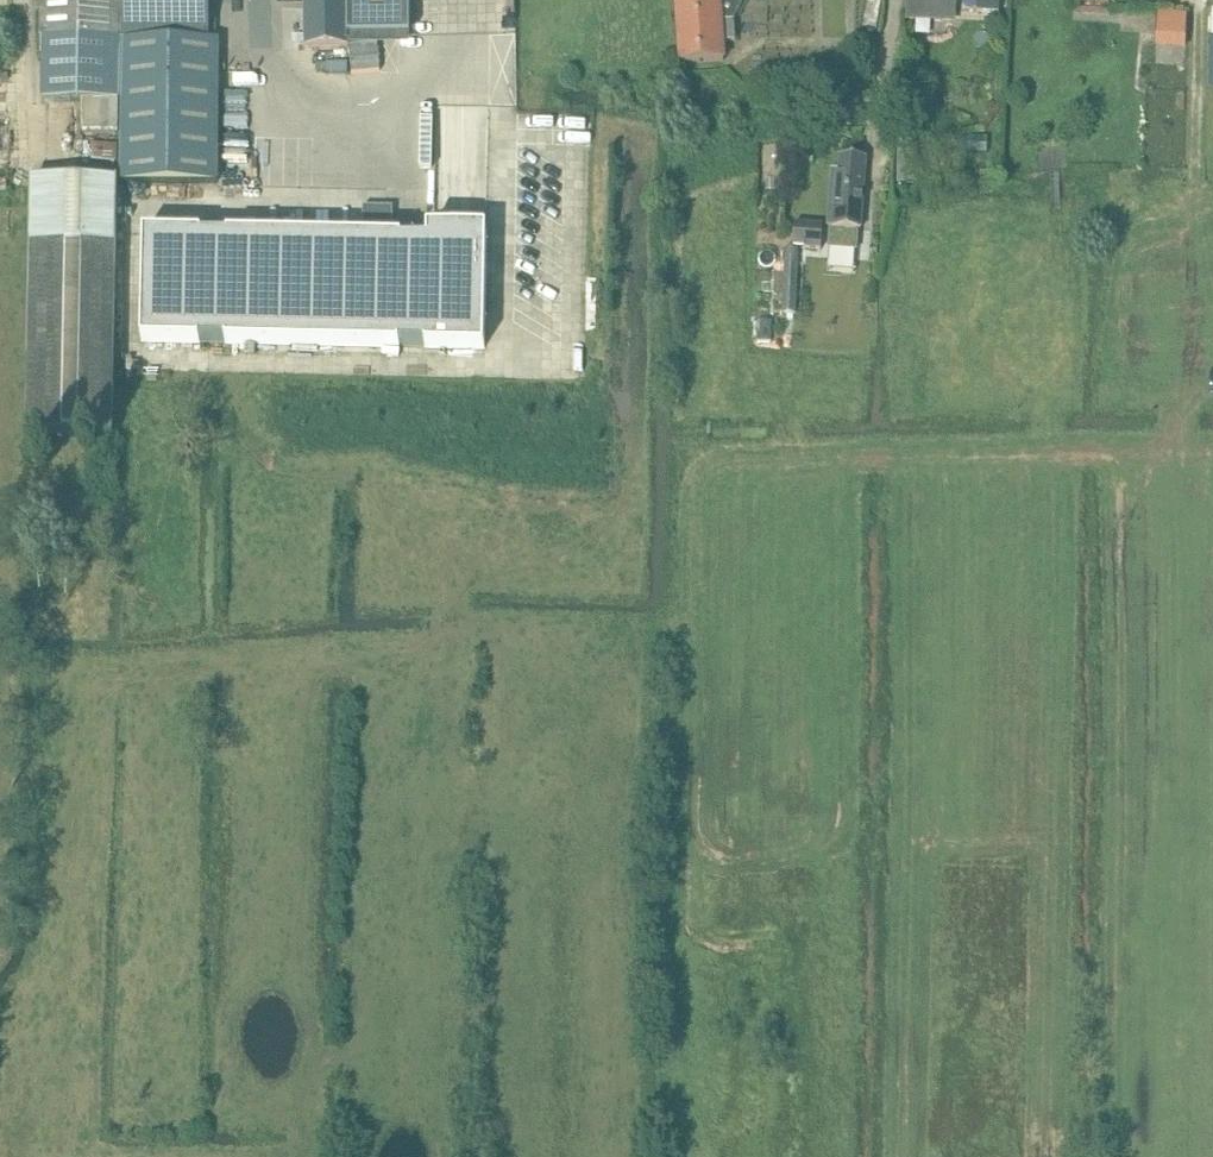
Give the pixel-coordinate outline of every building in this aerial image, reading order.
[(124,0),(40,0),(40,4),(42,4),(42,58),(44,58),(45,101),(69,101),(86,101),(120,102),(121,39),(123,39),(124,0)] [(123,39),(210,39),(210,0),(124,0),(123,39)] [(306,47),(349,47),(349,35),(411,35),(410,0),(306,0),(306,47)] [(700,62),(724,60),(723,41),(736,41),(734,19),(745,0),(677,0),(680,63),(700,62)] [(908,13),(955,15),(956,0),(908,0),(908,13)] [(978,11),(1000,12),(1000,0),(978,0),(978,11)] [(1158,47),(1188,49),(1190,12),(1160,11),(1158,47)] [(120,102),(120,134),(119,184),(215,186),(217,40),(210,39),(123,39),(121,39),(120,102)] [(120,102),(86,101),(85,134),(120,134),(120,102)] [(840,156),(838,187),(831,186),(828,227),(861,230),(866,158),(840,156)] [(114,437),(117,236),(118,181),(33,179),(28,435),(114,437)] [(824,222),(795,221),(794,246),(823,247),(824,222)] [(144,232),(142,340),(200,342),(200,340),(226,341),(226,342),(344,344),(400,346),(400,344),(426,345),(426,346),(485,347),(487,230),(428,229),(428,239),(402,239),(402,238),(228,234),(228,235),(202,234),(202,233),(144,232)] [(798,249),(784,248),(782,298),(784,298),(783,314),(795,315),(798,249)]
